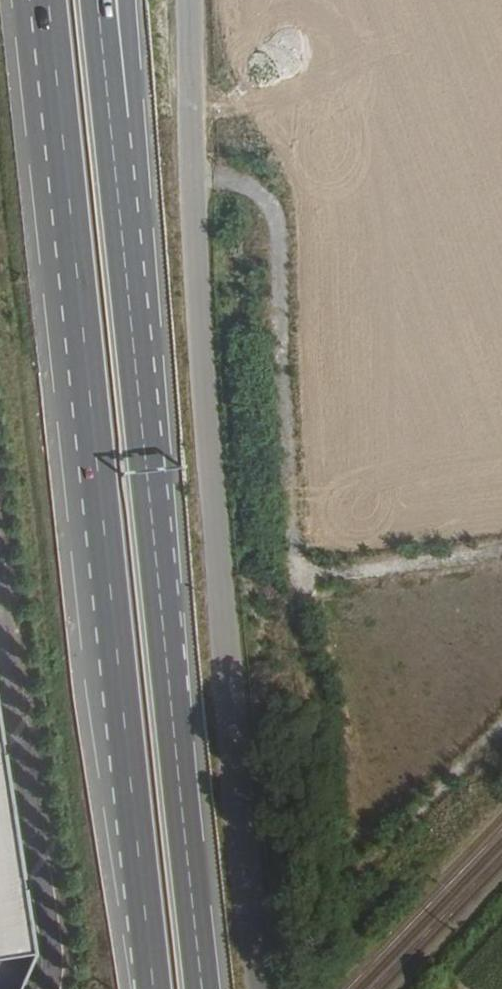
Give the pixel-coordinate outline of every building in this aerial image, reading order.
[(26,960),(0,802),(0,988),(13,988),(26,960)]
